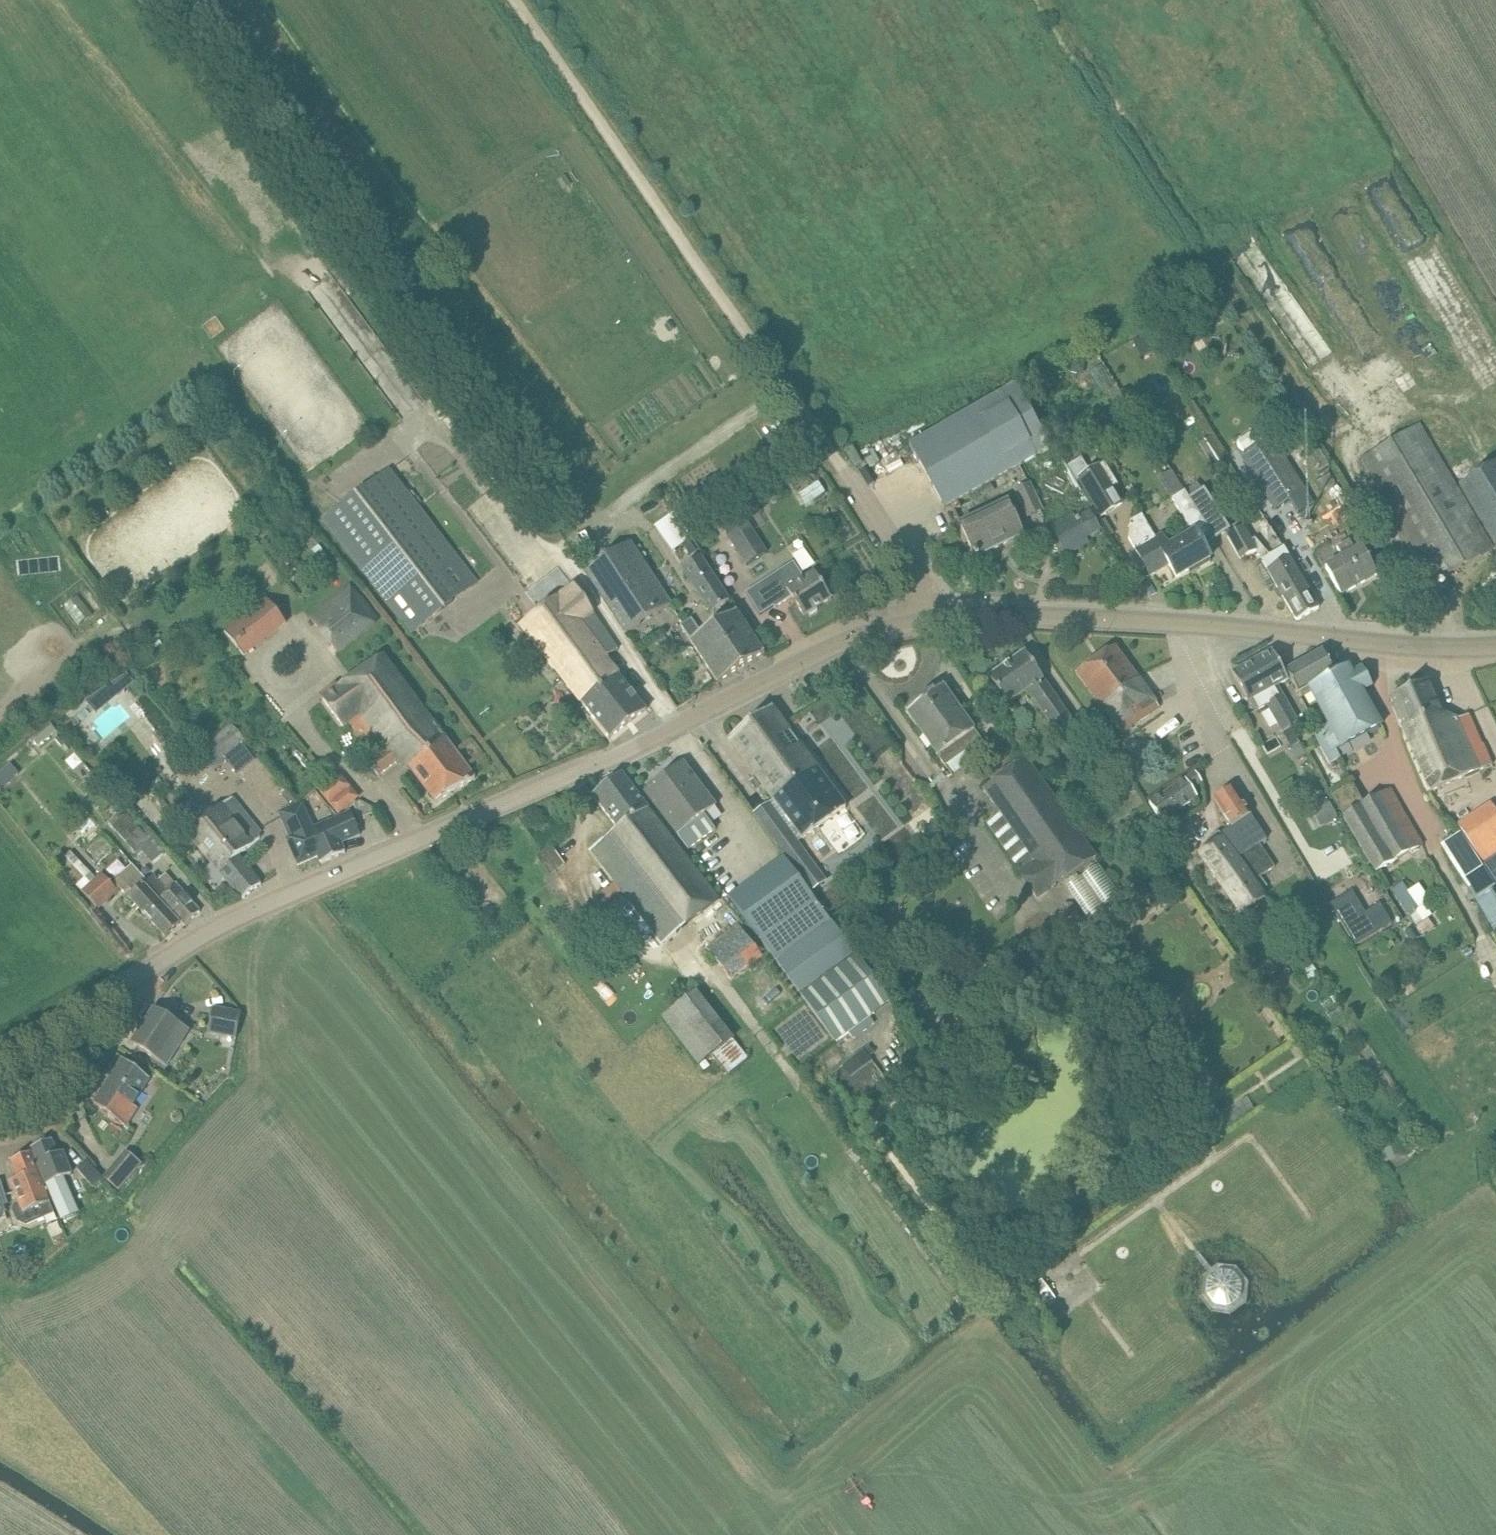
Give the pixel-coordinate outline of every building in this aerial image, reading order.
[(1177,370),(1171,374),(1179,384),(1185,380),(1177,370)] [(910,445),(945,508),(962,498),(1049,451),(1015,388),(927,435),(910,445)] [(1363,458),(1426,564),(1436,582),(1493,548),(1420,424),(1363,458)] [(1200,444),(1215,464),(1226,456),(1212,436),(1200,444)] [(1242,456),(1276,509),(1306,490),(1273,436),(1242,456)] [(1065,456),(1073,471),(1083,465),(1076,451),(1065,456)] [(874,454),(869,457),(875,464),(879,461),(874,454)] [(1115,485),(1118,484),(1105,461),(1077,477),(1101,517),(1125,503),(1115,485)] [(1460,488),(1491,538),(1495,546),(1495,466),(1460,488)] [(322,519),(411,635),(480,582),(391,467),(322,519)] [(716,478),(696,491),(714,515),(733,503),(716,478)] [(1015,489),(1028,517),(1045,509),(1032,481),(1015,489)] [(577,486),(569,491),(583,511),(590,506),(577,486)] [(1205,488),(1189,498),(1215,538),(1230,528),(1205,488)] [(1185,491),(1173,499),(1194,532),(1195,531),(1201,540),(1203,544),(1215,538),(1189,498),(1185,491)] [(961,525),(976,557),(1023,535),(1014,517),(1008,503),(979,516),(961,525)] [(1072,519),(1083,540),(1103,529),(1092,509),(1072,519)] [(1131,522),(1129,538),(1136,550),(1140,558),(1151,575),(1169,564),(1177,577),(1211,557),(1203,544),(1201,540),(1195,531),(1194,532),(1170,547),(1163,535),(1156,539),(1142,515),(1131,522)] [(748,519),(726,533),(745,562),(766,547),(748,519)] [(1258,550),(1297,620),(1319,608),(1309,590),(1290,557),(1285,547),(1271,555),(1256,538),(1253,540),(1245,526),(1229,535),(1242,559),(1258,550)] [(699,556),(702,555),(693,540),(686,544),(676,528),(663,536),(682,567),(711,611),(728,600),(699,556)] [(1326,570),(1331,577),(1341,595),(1378,574),(1368,557),(1362,548),(1355,552),(1348,541),(1335,549),(1342,560),(1326,570)] [(615,617),(626,633),(671,604),(660,587),(632,543),(586,572),(615,617)] [(794,562),(760,584),(775,608),(792,597),(804,616),(809,613),(810,615),(817,610),(816,609),(832,599),(814,571),(804,578),(794,562)] [(622,647),(573,587),(572,585),(519,627),(571,690),(575,696),(576,695),(610,739),(647,710),(635,694),(607,658),(622,647)] [(680,625),(708,666),(719,683),(765,653),(754,636),(736,610),(702,633),(691,617),(680,625)] [(1151,714),(1160,708),(1115,646),(1077,673),(1123,733),(1139,722),(1143,727),(1154,720),(1151,714)] [(1378,728),(1369,711),(1373,709),(1363,691),(1373,686),(1362,666),(1352,672),(1348,665),(1335,671),(1324,649),(1286,670),(1296,687),(1301,697),(1310,692),(1330,726),(1314,735),(1330,763),(1340,758),(1336,752),(1378,728)] [(1233,673),(1249,701),(1250,701),(1256,711),(1267,705),(1269,708),(1291,748),(1292,747),(1299,758),(1306,754),(1300,743),(1301,743),(1292,727),(1309,718),(1303,707),(1293,713),(1277,685),(1289,679),(1282,668),(1272,650),(1233,672),(1233,673)] [(323,698),(346,728),(360,717),(388,754),(372,765),(379,776),(396,762),(409,767),(437,803),(475,778),(465,761),(384,652),(323,698)] [(989,678),(1000,694),(1007,704),(1027,691),(1057,733),(1073,722),(1036,669),(1025,652),(989,678)] [(127,674),(112,684),(120,694),(134,682),(127,674)] [(1398,715),(1429,793),(1491,768),(1476,732),(1469,714),(1457,719),(1441,713),(1428,681),(1390,697),(1398,715)] [(906,711),(944,765),(981,738),(943,685),(906,711)] [(733,737),(729,739),(803,839),(830,819),(846,807),(785,725),(773,707),(743,729),(745,733),(735,740),(733,737)] [(51,725),(32,741),(37,747),(56,730),(51,725)] [(198,755),(212,771),(245,744),(232,727),(198,755)] [(1064,740),(1077,758),(1087,751),(1075,733),(1064,740)] [(1019,875),(1037,900),(1085,866),(1093,860),(1023,761),(983,789),(994,804),(995,817),(986,823),(1022,874),(1019,875)] [(705,816),(717,807),(683,762),(645,792),(690,851),(716,831),(705,816)] [(0,772),(0,786),(1,788),(10,781),(2,771),(0,772)] [(1196,772),(1150,803),(1162,821),(1198,796),(1193,788),(1203,782),(1196,772)] [(590,850),(602,866),(661,946),(718,904),(635,791),(623,775),(594,797),(619,829),(590,850)] [(158,776),(152,781),(157,788),(163,783),(158,776)] [(341,777),(320,794),(329,805),(348,789),(350,788),(341,777)] [(1332,796),(1376,872),(1423,845),(1391,789),(1365,803),(1354,783),(1332,796)] [(1222,833),(1233,849),(1255,881),(1261,877),(1277,867),(1261,844),(1267,840),(1261,831),(1233,788),(1215,800),(1232,826),(1222,833)] [(358,801),(348,789),(329,805),(337,815),(358,801)] [(132,793),(124,799),(129,805),(137,798),(132,793)] [(260,839),(258,836),(261,833),(248,818),(233,798),(213,814),(212,813),(188,832),(243,899),(261,884),(239,856),(260,839)] [(287,839),(298,864),(318,855),(322,863),(339,855),(335,845),(363,833),(353,808),(316,824),(306,799),(278,811),(290,838),(287,839)] [(1460,829),(1484,865),(1495,857),(1495,814),(1490,805),(1458,826),(1460,829)] [(122,817),(112,827),(126,843),(131,838),(153,863),(165,853),(128,811),(127,812),(122,817)] [(780,820),(765,831),(788,862),(803,851),(780,820)] [(1460,829),(1440,841),(1495,929),(1495,891),(1492,885),(1495,883),(1484,865),(1460,829)] [(1218,879),(1242,914),(1265,898),(1234,853),(1222,837),(1200,853),(1218,879)] [(551,849),(536,859),(549,879),(565,868),(551,849)] [(147,882),(132,865),(111,883),(103,873),(97,878),(73,851),(66,857),(62,851),(53,859),(98,910),(119,890),(152,923),(166,937),(182,921),(147,882)] [(730,900),(835,1044),(890,1003),(781,860),(730,900)] [(1090,918),(1096,927),(1127,906),(1099,865),(1089,872),(1068,887),(1090,918)] [(155,875),(147,882),(182,921),(185,925),(200,911),(167,874),(160,880),(155,875)] [(1261,877),(1255,881),(1263,894),(1269,890),(1261,877)] [(1404,885),(1395,891),(1412,916),(1421,909),(1420,908),(1430,901),(1419,884),(1409,891),(1404,885)] [(1352,891),(1330,904),(1355,946),(1392,924),(1380,904),(1365,913),(1352,891)] [(708,949),(730,979),(760,958),(738,927),(708,949)] [(696,990),(661,1018),(665,1022),(666,1023),(694,1059),(699,1065),(714,1053),(730,1073),(750,1057),(696,990)] [(132,1043),(149,1054),(167,1066),(190,1030),(154,1007),(132,1043)] [(209,1033),(237,1038),(241,1013),(214,1008),(209,1033)] [(134,1108),(151,1079),(139,1070),(123,1058),(94,1103),(111,1115),(127,1127),(138,1111),(134,1108)] [(1213,1121),(1201,1130),(1210,1142),(1222,1134),(1213,1121)] [(52,1139),(32,1147),(39,1166),(47,1184),(62,1219),(79,1212),(65,1177),(72,1174),(71,1169),(63,1151),(58,1154),(52,1139)] [(105,1177),(120,1190),(143,1164),(127,1151),(105,1177)] [(11,1160),(20,1182),(12,1185),(19,1202),(15,1203),(13,1209),(18,1221),(27,1224),(55,1214),(38,1170),(30,1152),(11,1160)] [(78,1168),(95,1187),(104,1178),(88,1159),(78,1168)] [(2,1203),(8,1201),(2,1179),(0,1180),(0,1204),(2,1203)] [(1040,1242),(1022,1255),(1027,1262),(1045,1250),(1040,1242)] [(1208,1284),(1207,1293),(1207,1298),(1214,1306),(1218,1308),(1227,1309),(1231,1308),(1239,1302),(1241,1298),(1242,1288),(1241,1284),(1235,1276),(1231,1274),(1222,1273),(1218,1274),(1218,1275),(1211,1280),(1210,1280),(1208,1284)]
